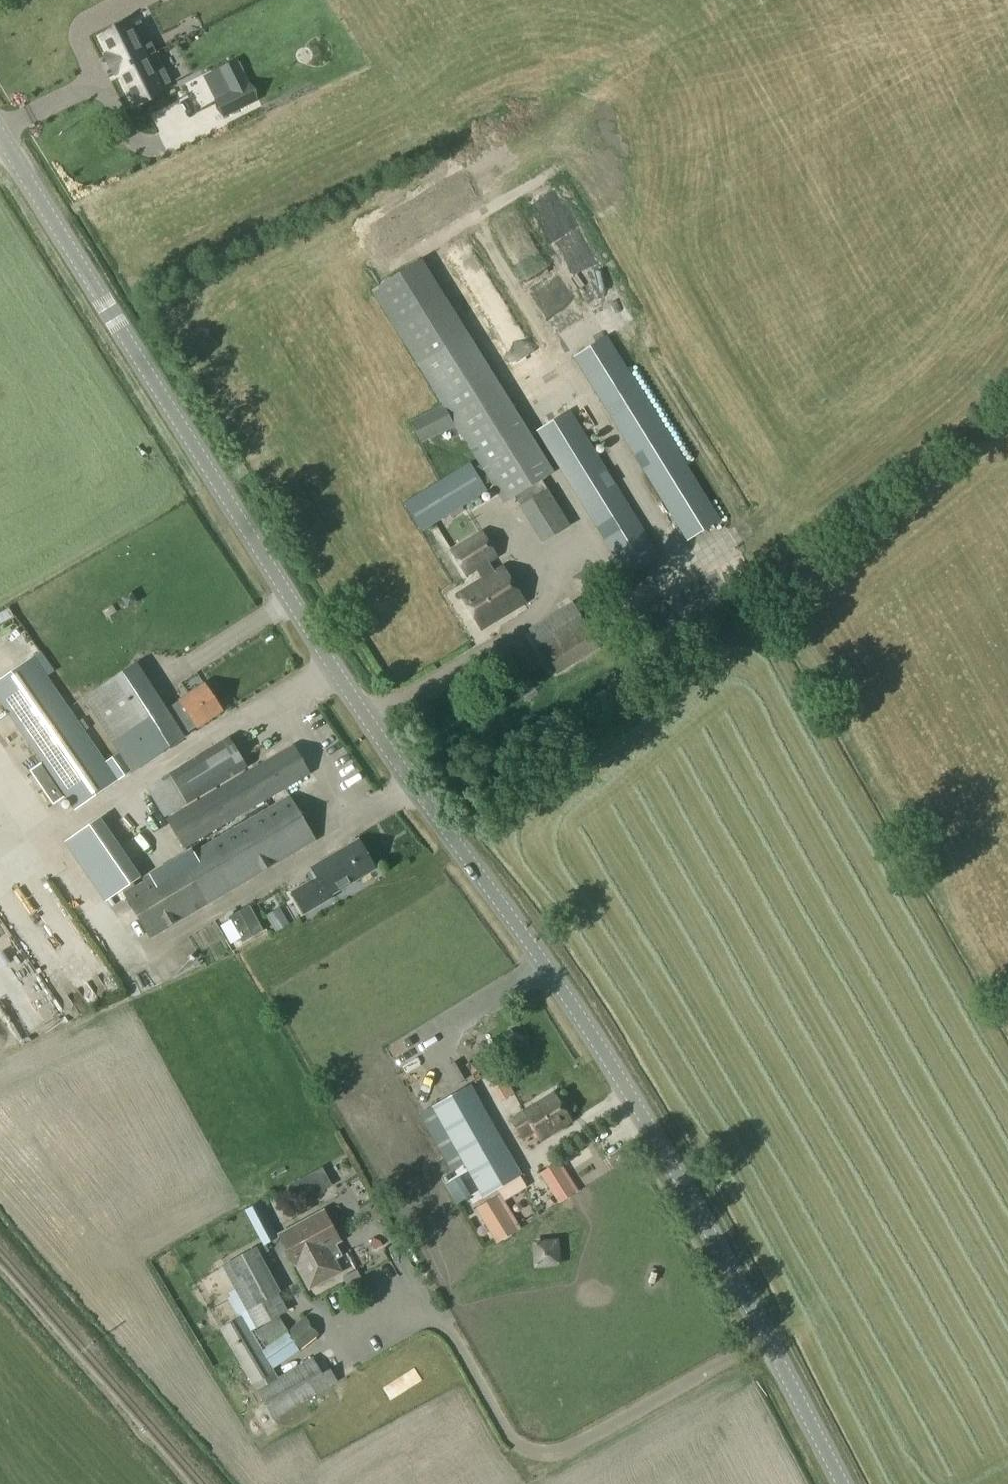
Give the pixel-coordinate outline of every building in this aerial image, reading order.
[(139,13),(161,2),(159,0),(133,0),(139,13)] [(131,31),(104,44),(112,59),(110,60),(119,79),(121,77),(148,64),(147,63),(158,58),(152,46),(142,51),(131,31)] [(148,64),(121,77),(136,108),(163,95),(162,94),(173,89),(167,77),(157,82),(148,64)] [(213,86),(183,101),(194,122),(223,108),(213,86)] [(522,225),(494,237),(516,287),(544,275),(522,225)] [(502,377),(526,365),(463,244),(439,256),(502,377)] [(423,261),(372,292),(443,406),(411,422),(422,442),(455,426),(502,503),(552,472),(423,261)] [(608,337),(572,359),(686,542),(721,520),(608,337)] [(570,410),(535,432),(626,578),(661,557),(570,410)] [(470,463),(403,504),(421,533),(488,492),(470,463)] [(548,489),(519,507),(542,544),(571,526),(548,489)] [(480,534),(451,552),(466,575),(475,569),(481,580),(459,594),(481,629),(523,603),(501,567),(493,572),(487,562),(495,557),(480,534)] [(592,566),(572,579),(584,597),(603,584),(592,566)] [(573,602),(528,630),(557,677),(601,650),(592,637),(573,602)] [(0,680),(0,706),(74,810),(129,771),(131,773),(181,740),(133,667),(83,699),(119,754),(105,763),(33,657),(0,680)] [(204,685),(179,701),(197,730),(223,713),(204,685)] [(227,738),(147,789),(165,818),(245,767),(227,738)] [(292,746),(166,821),(183,849),(309,775),(292,746)] [(289,796),(123,894),(149,938),(315,840),(289,796)] [(99,818),(63,842),(105,902),(141,878),(99,818)] [(318,878),(292,893),(304,913),(332,897),(331,895),(375,869),(359,841),(312,868),(318,878)] [(276,931),(289,923),(281,911),(268,918),(276,931)] [(508,1035),(510,1039),(522,1044),(525,1043),(528,1037),(527,1034),(514,1028),(511,1029),(508,1035)] [(425,1060),(413,1067),(426,1091),(438,1085),(425,1060)] [(470,1085),(432,1107),(483,1197),(496,1190),(499,1188),(520,1176),(521,1176),(470,1085)] [(553,1093),(511,1120),(523,1138),(534,1131),(541,1142),(572,1122),(553,1093)] [(606,1153),(620,1142),(612,1132),(598,1143),(606,1153)] [(555,1164),(539,1174),(558,1204),(574,1193),(555,1164)] [(446,1188),(456,1205),(468,1199),(458,1181),(446,1188)] [(500,1195),(478,1209),(497,1240),(519,1227),(500,1195)] [(322,1209),(278,1232),(294,1263),(307,1288),(339,1271),(326,1247),(338,1241),(322,1209)] [(257,1225),(249,1212),(238,1218),(245,1231),(257,1225)] [(255,1252),(224,1268),(257,1330),(288,1314),(255,1252)] [(243,1315),(218,1329),(273,1419),(337,1382),(330,1368),(322,1373),(313,1358),(278,1376),(243,1315)] [(281,1319),(256,1334),(265,1350),(274,1344),(282,1357),(299,1348),(300,1351),(320,1340),(307,1319),(288,1331),(281,1319)]
